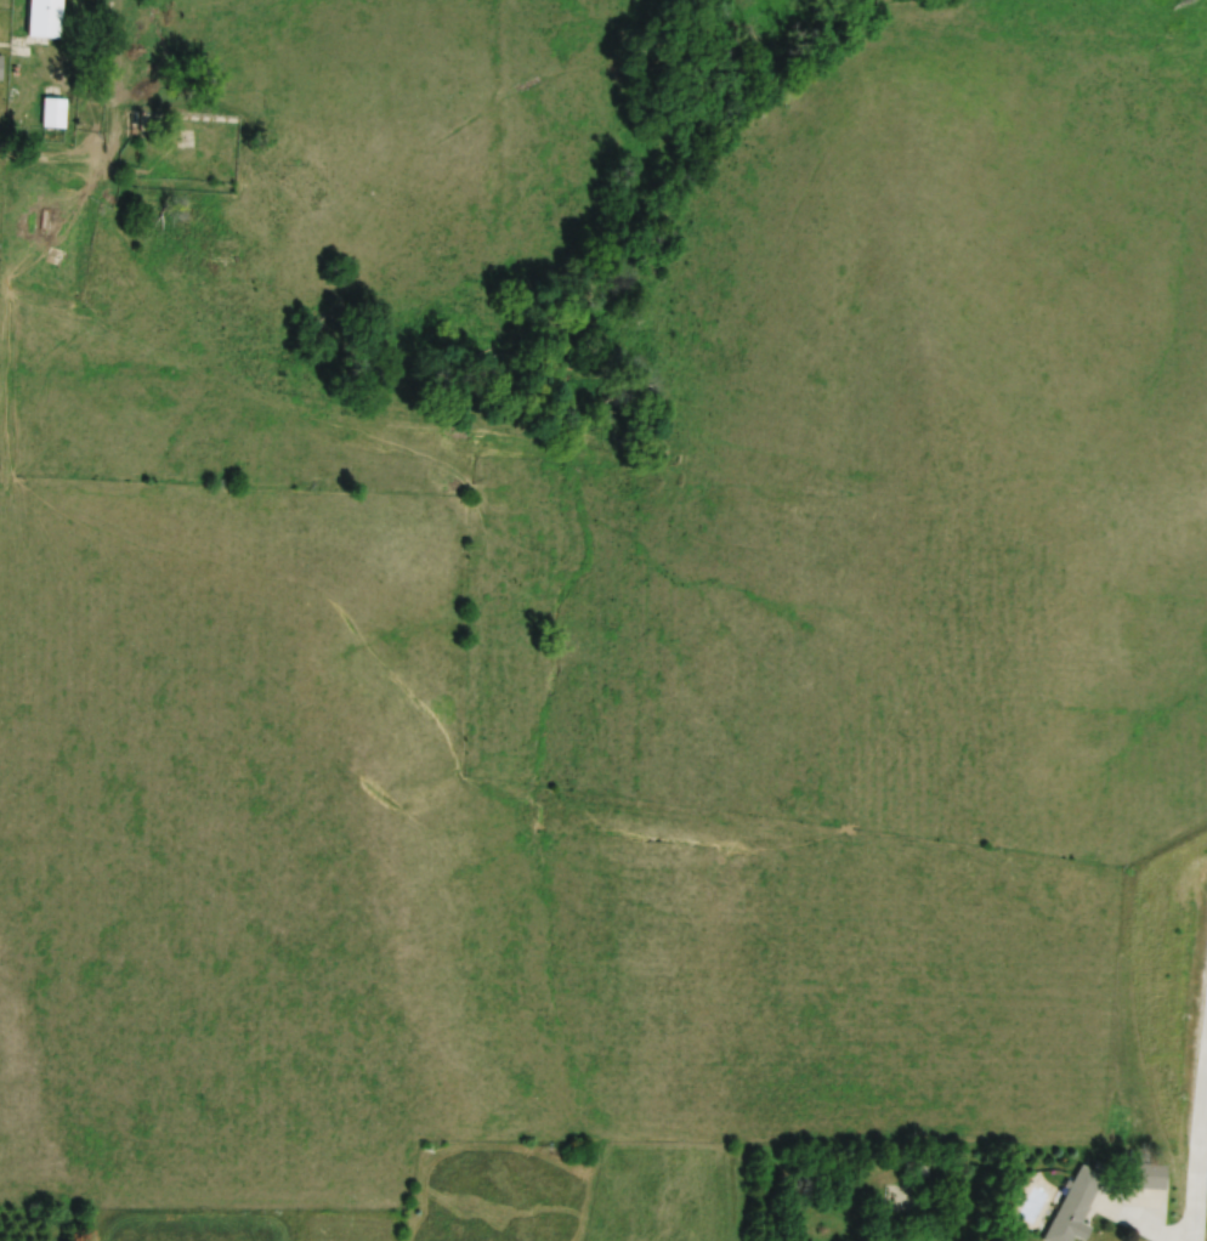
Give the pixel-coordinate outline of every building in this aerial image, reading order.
[(27,32),(27,0),(59,0),(58,33),(27,32)] [(1077,1236),(1086,1240),(1088,1240),(1094,1228),(1084,1223),(1106,1175),(1082,1164),(1047,1240),(1074,1240),(1077,1236)] [(1165,1188),(1165,1166),(1138,1166),(1138,1188),(1165,1188)]
